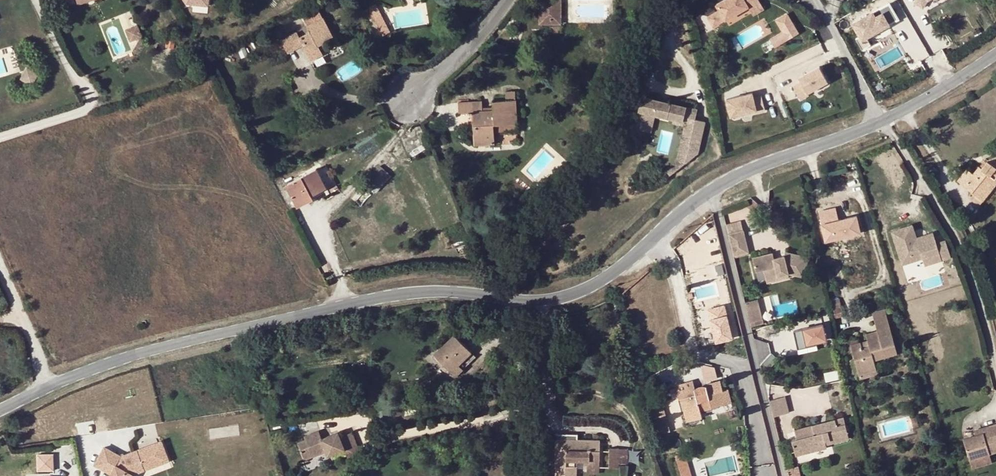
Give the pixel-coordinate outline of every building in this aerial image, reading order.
[(539,24),(561,24),(561,0),(539,0),(539,24)] [(758,0),(724,0),(717,4),(720,9),(708,16),(713,26),(758,0)] [(759,0),(758,0),(748,6),(753,14),(764,8),(759,0)] [(375,4),(368,8),(382,35),(390,31),(375,4)] [(310,32),(300,37),(293,41),(298,49),(303,46),(311,61),(323,55),(321,50),(319,45),(325,42),(334,38),(316,5),(300,14),(310,32)] [(856,38),(863,50),(871,46),(866,37),(888,25),(880,11),(872,15),(870,10),(849,21),(858,37),(856,38)] [(783,32),(788,40),(799,33),(787,14),(776,20),(783,32)] [(138,25),(125,30),(129,41),(142,36),(138,25)] [(293,41),(300,37),(297,31),(281,40),(288,54),(298,49),(293,41)] [(788,40),(783,32),(770,40),(775,47),(788,40)] [(807,93),(828,81),(819,66),(799,78),(801,82),(793,86),(800,99),(809,95),(807,93)] [(482,111),(482,107),(482,101),(458,102),(458,113),(472,112),(474,145),(494,144),(494,131),(493,125),(516,124),(515,92),(506,92),(506,100),(492,101),(493,106),(493,110),(482,111)] [(727,99),(731,116),(756,110),(756,112),(765,110),(762,95),(753,97),(752,93),(727,99)] [(694,108),(638,94),(631,129),(650,134),(654,118),(683,126),(675,158),(662,167),(668,175),(697,156),(703,122),(692,119),(694,108)] [(958,181),(972,192),(975,189),(983,195),(995,179),(995,156),(988,160),(988,161),(982,169),(979,167),(973,175),(967,170),(958,181)] [(563,162),(555,171),(562,177),(570,169),(563,162)] [(312,195),(327,187),(317,168),(286,185),(298,207),(309,201),(306,196),(311,193),(312,195)] [(972,192),(968,197),(979,206),(995,184),(995,179),(983,195),(975,189),(972,192)] [(330,193),(327,187),(312,195),(314,199),(315,201),(330,193)] [(822,240),(857,233),(853,213),(838,216),(836,205),(816,209),(822,240)] [(907,228),(903,229),(910,250),(933,242),(932,239),(912,245),(907,228)] [(744,229),(729,233),(734,256),(749,253),(744,229)] [(910,250),(903,229),(890,234),(892,240),(901,267),(937,255),(940,263),(949,260),(944,243),(935,246),(933,242),(910,250)] [(461,230),(445,237),(447,241),(451,243),(464,238),(461,230)] [(772,252),(752,257),(755,271),(764,270),(766,280),(789,274),(804,278),(809,256),(785,250),(784,255),(773,257),(772,252)] [(766,280),(767,283),(790,278),(789,274),(766,280)] [(745,302),(751,326),(764,323),(758,299),(745,302)] [(725,304),(705,306),(708,341),(728,340),(725,304)] [(841,304),(833,306),(835,317),(844,315),(841,304)] [(898,354),(886,310),(873,313),(878,330),(866,334),(869,342),(869,346),(863,347),(862,345),(861,342),(851,345),(859,372),(876,366),(875,360),(898,354)] [(826,340),(823,324),(793,331),(797,349),(808,346),(807,344),(816,342),(826,340)] [(454,334),(434,354),(444,364),(447,367),(452,373),(472,353),(454,334)] [(476,356),(472,353),(452,373),(456,377),(476,356)] [(878,373),(876,366),(859,372),(861,378),(878,373)] [(701,411),(726,404),(722,391),(724,390),(721,381),(707,385),(709,391),(697,395),(695,388),(693,381),(675,386),(679,399),(682,398),(688,421),(703,417),(701,411)] [(697,386),(695,388),(697,395),(709,391),(707,385),(705,384),(703,385),(700,385),(697,386)] [(722,391),(726,404),(732,402),(729,389),(724,390),(722,391)] [(785,396),(769,400),(773,417),(789,412),(785,396)] [(656,420),(663,418),(660,406),(652,408),(656,420)] [(666,417),(663,418),(656,420),(660,435),(670,432),(666,417)] [(808,449),(809,452),(828,447),(827,444),(849,438),(846,425),(838,427),(836,420),(795,430),(797,439),(792,440),(795,452),(808,449)] [(987,427),(988,430),(983,431),(984,433),(984,435),(981,436),(980,434),(964,439),(971,460),(990,454),(995,452),(995,424),(987,427)] [(345,448),(340,437),(338,431),(321,438),(318,430),(304,435),(305,439),(297,442),(305,460),(327,451),(328,455),(345,448)] [(352,432),(340,437),(345,448),(349,459),(361,454),(352,432)] [(554,475),(577,475),(577,461),(587,461),(587,473),(599,473),(599,467),(600,450),(600,440),(578,440),(556,439),(554,475)] [(162,442),(152,446),(160,465),(170,462),(162,442)] [(134,475),(160,465),(152,446),(123,457),(106,448),(96,466),(113,475),(112,475),(134,475)] [(627,464),(628,449),(609,448),(609,451),(608,467),(619,468),(620,463),(627,464)] [(600,450),(599,467),(608,467),(609,451),(600,450)] [(53,470),(53,452),(36,452),(37,470),(53,470)] [(687,459),(686,455),(684,452),(675,455),(678,462),(687,459)] [(992,460),(990,454),(971,460),(973,466),(992,460)] [(678,462),(681,473),(690,470),(687,459),(678,462)] [(786,469),(788,475),(801,475),(798,466),(786,469)]
